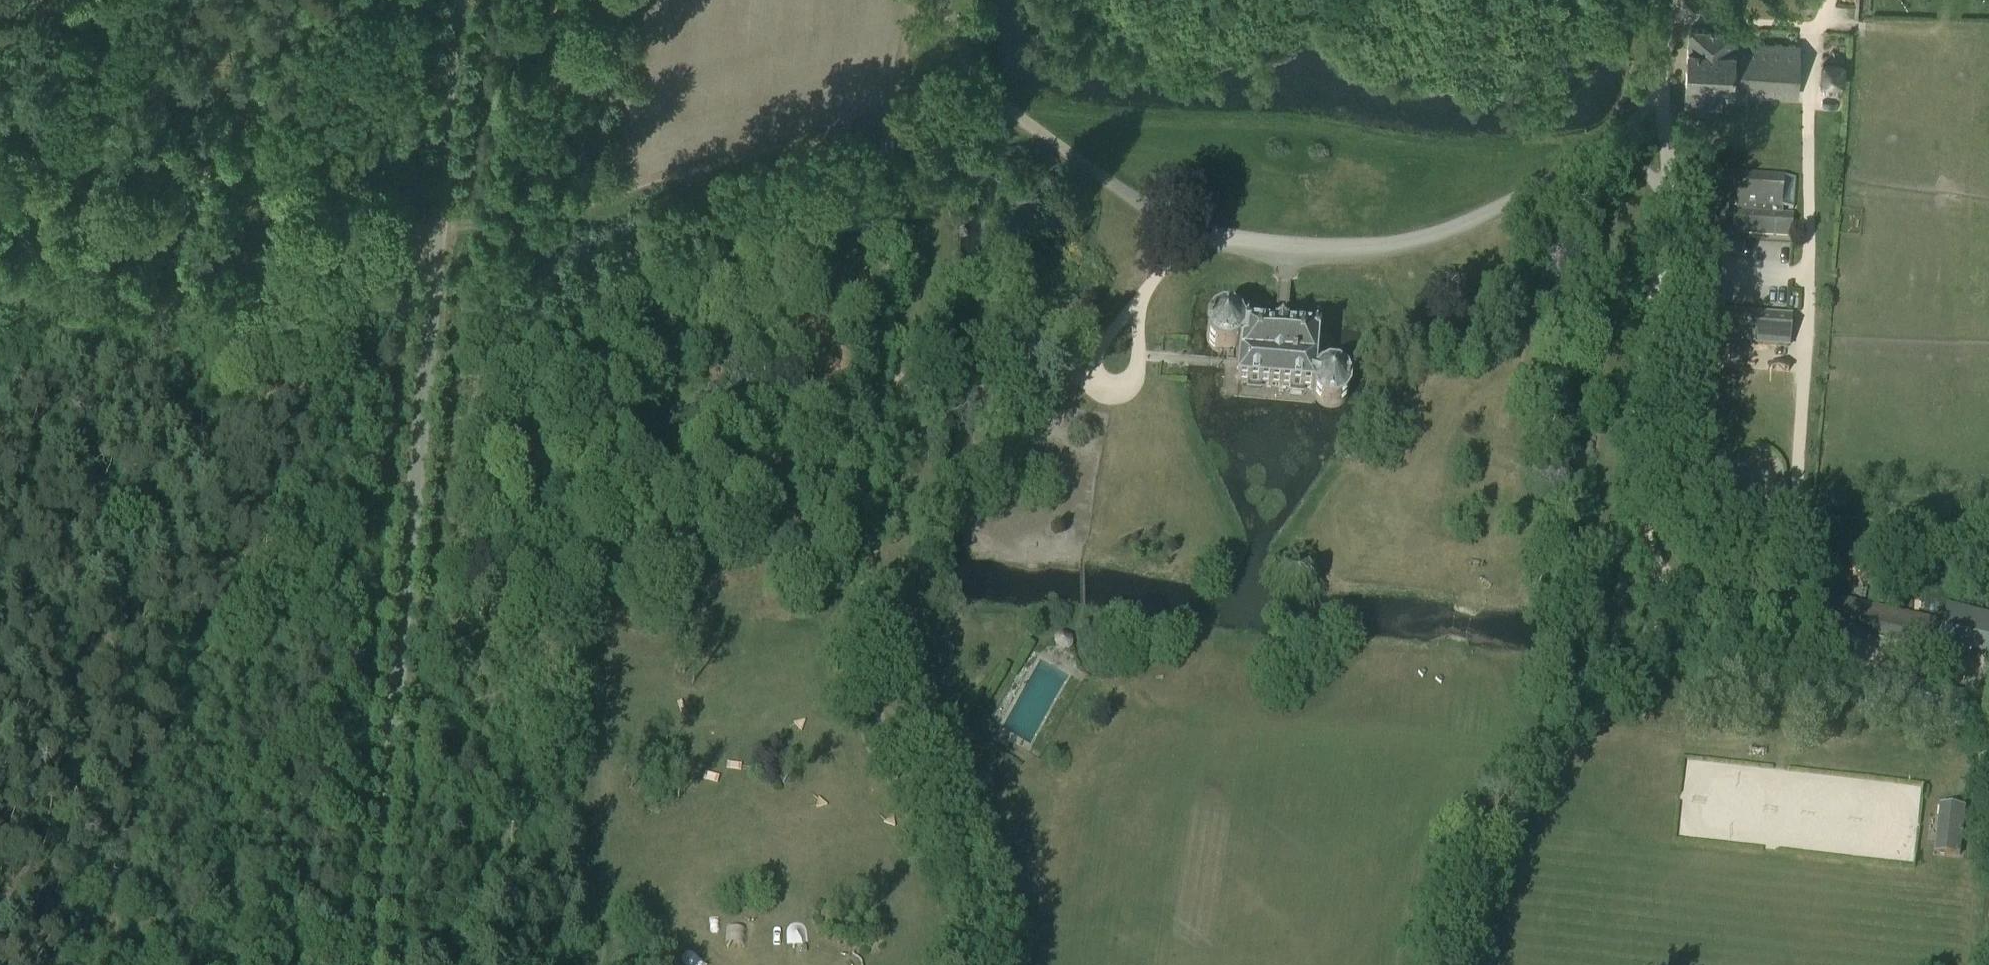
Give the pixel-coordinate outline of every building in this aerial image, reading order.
[(1793,99),(1796,47),(1733,43),(1733,32),(1689,30),(1684,105),(1719,107),(1719,101),(1744,103),(1745,96),(1793,99)] [(1844,89),(1847,64),(1823,61),(1820,85),(1844,89)] [(1793,211),(1796,181),(1719,175),(1716,204),(1721,205),(1720,211),(1716,211),(1714,233),(1790,239),(1792,218),(1781,217),(1781,210),(1793,211)] [(1786,349),(1789,319),(1707,312),(1704,342),(1786,349)] [(1312,336),(1300,334),(1289,334),(1275,333),(1243,330),(1239,322),(1231,317),(1229,316),(1224,316),(1214,320),(1210,324),(1207,332),(1206,337),(1210,347),(1220,353),(1225,353),(1228,354),(1241,347),(1237,384),(1310,391),(1317,402),(1325,407),(1334,407),(1344,402),(1349,395),(1349,394),(1349,387),(1346,378),(1342,374),(1334,371),(1328,371),(1323,373),(1314,378),(1316,343),(1317,341),(1318,339),(1318,337),(1316,335),(1315,334),(1312,336)] [(1818,614),(1936,641),(1936,644),(1988,657),(1988,614),(1946,603),(1942,619),(1823,593),(1818,614)] [(1063,637),(1056,641),(1058,648),(1066,652),(1072,648),(1071,641),(1063,637)] [(1940,804),(1935,853),(1961,856),(1966,807),(1940,804)]
